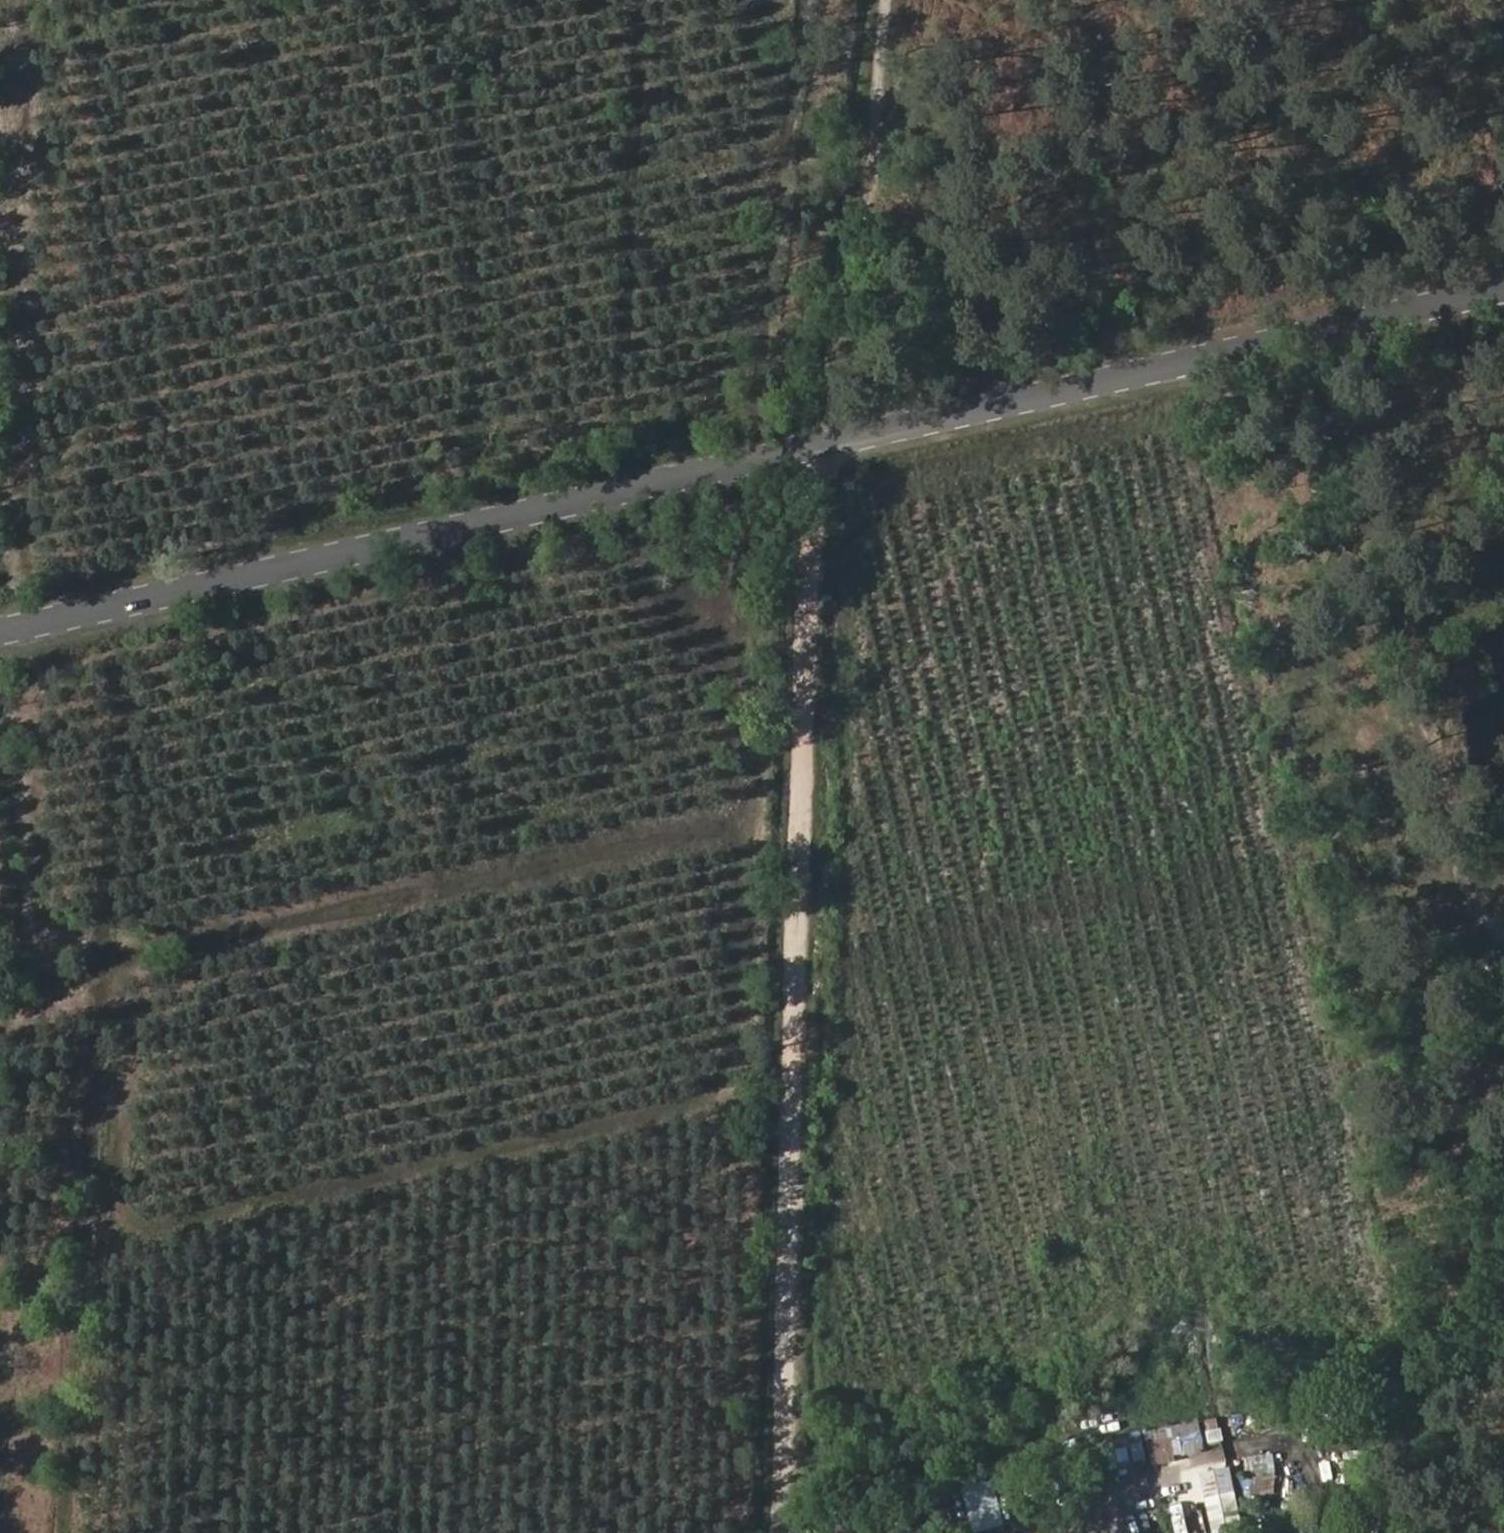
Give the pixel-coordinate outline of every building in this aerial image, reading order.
[(1135,1465),(1203,1450),(1195,1417),(1128,1432),(1135,1465)] [(1102,1463),(1116,1460),(1110,1431),(1096,1434),(1102,1463)] [(1270,1486),(1284,1486),(1283,1459),(1269,1459),(1270,1486)] [(1202,1495),(1208,1532),(1228,1532),(1239,1531),(1233,1490),(1202,1495)]
